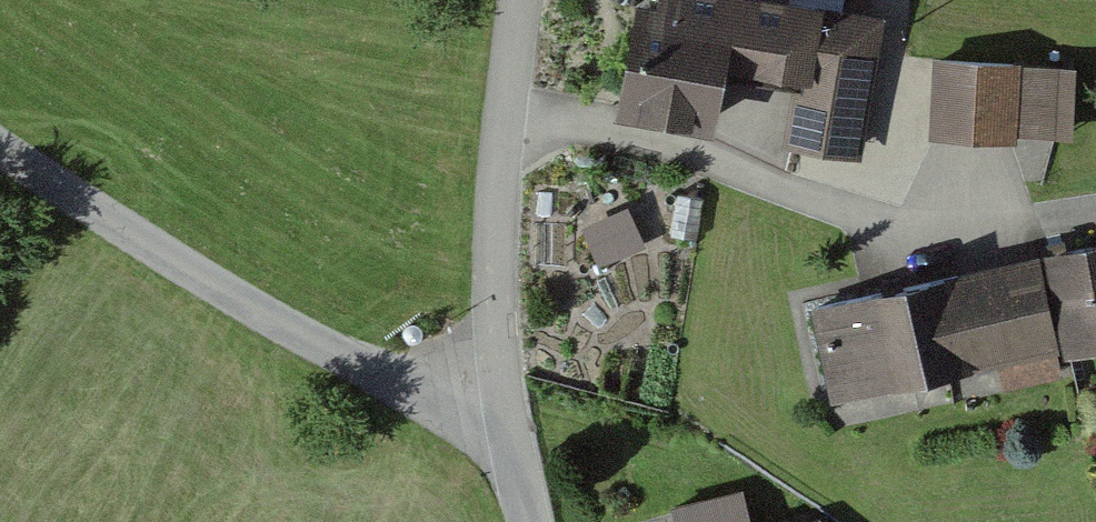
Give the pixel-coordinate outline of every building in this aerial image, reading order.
[(749,0),(659,0),(657,15),(637,12),(618,122),(712,139),(724,74),(798,86),(787,150),(858,162),(883,23),(749,0)] [(1077,67),(935,59),(930,140),(1016,145),(1016,136),(1073,139),(1077,67)] [(643,246),(628,207),(581,226),(600,266),(643,246)] [(1042,253),(1066,358),(1095,351),(1095,241),(1042,253)] [(1039,258),(811,308),(832,402),(997,366),(1003,392),(1065,379),(1039,258)] [(744,492),(673,511),(676,521),(752,521),(744,492)]
